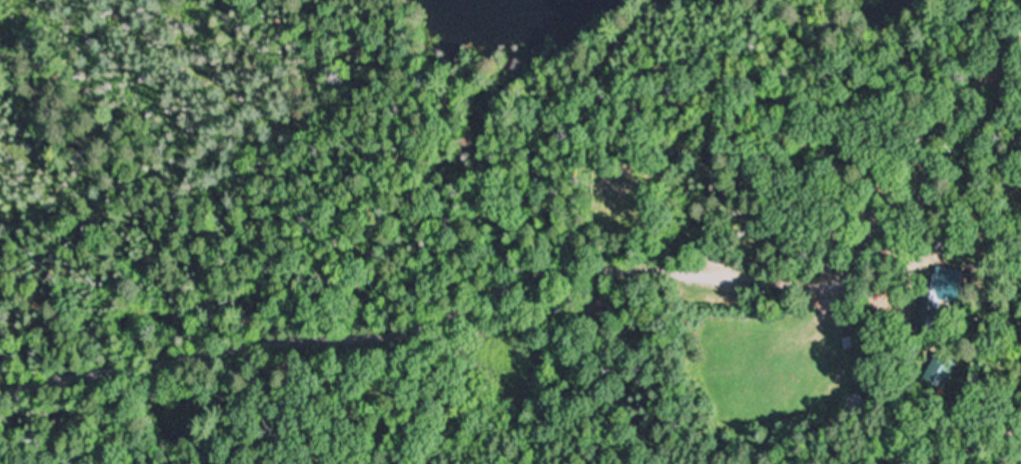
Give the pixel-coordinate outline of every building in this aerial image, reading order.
[(577,9),(580,20),(599,15),(596,4),(577,9)] [(936,351),(958,364),(942,392),(919,378),(936,351)]
